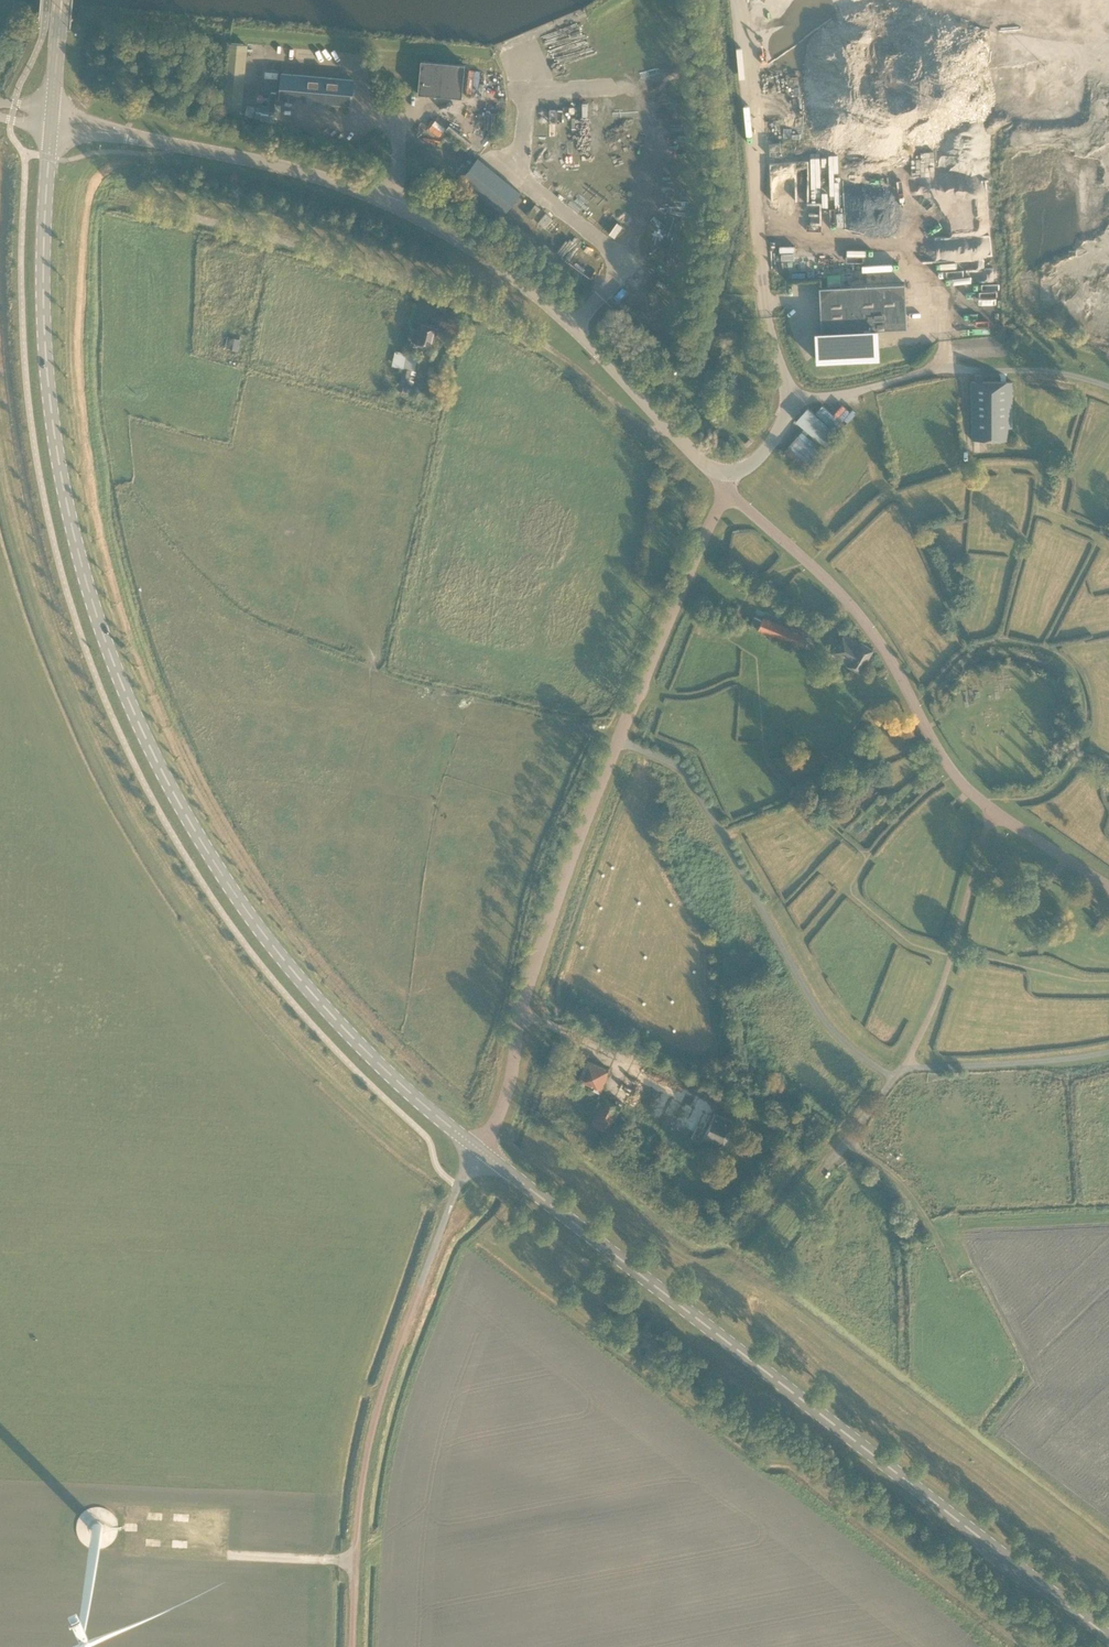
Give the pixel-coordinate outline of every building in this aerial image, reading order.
[(900,7),(900,0),(868,0),(869,9),(900,7)] [(248,44),(229,42),(223,110),(242,112),(248,44)] [(421,60),(418,93),(462,97),(465,64),(421,60)] [(765,68),(766,88),(776,87),(775,67),(765,68)] [(471,69),(470,93),(480,94),(480,69),(471,69)] [(352,78),(280,72),(278,97),(350,104),(352,78)] [(601,114),(601,101),(584,102),(585,115),(601,114)] [(429,126),(453,140),(458,131),(449,126),(448,128),(434,119),(429,126)] [(769,144),(770,157),(775,156),(782,156),(781,143),(769,144)] [(521,192),(478,157),(460,179),(503,214),(521,192)] [(532,219),(540,208),(535,204),(526,215),(532,219)] [(542,226),(550,217),(546,213),(538,223),(542,226)] [(815,361),(876,358),(874,330),(905,329),(902,284),(817,288),(819,333),(814,334),(815,361)] [(927,315),(926,308),(914,309),(915,327),(928,326),(927,315)] [(431,344),(436,325),(419,320),(415,340),(409,338),(408,346),(404,365),(400,384),(408,386),(412,369),(415,369),(419,351),(421,351),(421,350),(423,342),(431,344)] [(241,349),(242,337),(228,336),(227,348),(241,349)] [(971,441),(1008,441),(1008,429),(1012,429),(1012,382),(971,382),(971,441)] [(384,394),(383,400),(396,403),(397,397),(384,394)] [(822,405),(815,413),(835,431),(843,423),(841,421),(850,411),(842,404),(833,414),(822,405)] [(796,421),(826,447),(837,434),(807,408),(796,421)] [(801,431),(784,452),(804,469),(821,448),(801,431)] [(762,619),(755,616),(751,625),(758,628),(758,629),(798,646),(804,634),(763,617),(762,619)] [(859,644),(843,635),(832,653),(848,663),(847,665),(860,672),(873,650),(860,642),(859,644)] [(885,790),(875,777),(873,779),(867,771),(845,787),(861,808),(885,790)] [(1105,922),(1101,917),(1096,922),(1100,927),(1105,922)] [(581,1081),(605,1088),(611,1066),(586,1060),(581,1081)] [(715,1112),(719,1103),(644,1068),(642,1067),(623,1108),(687,1139),(689,1136),(696,1139),(701,1142),(703,1137),(722,1146),(734,1120),(715,1112)] [(718,1081),(729,1085),(733,1077),(722,1072),(718,1081)] [(609,1131),(621,1106),(603,1098),(592,1123),(609,1131)] [(92,1525),(92,1527),(92,1529),(93,1531),(95,1532),(97,1532),(99,1532),(101,1531),(102,1529),(103,1527),(102,1525),(101,1523),(99,1522),(97,1521),(95,1522),(93,1523),(92,1525)]
